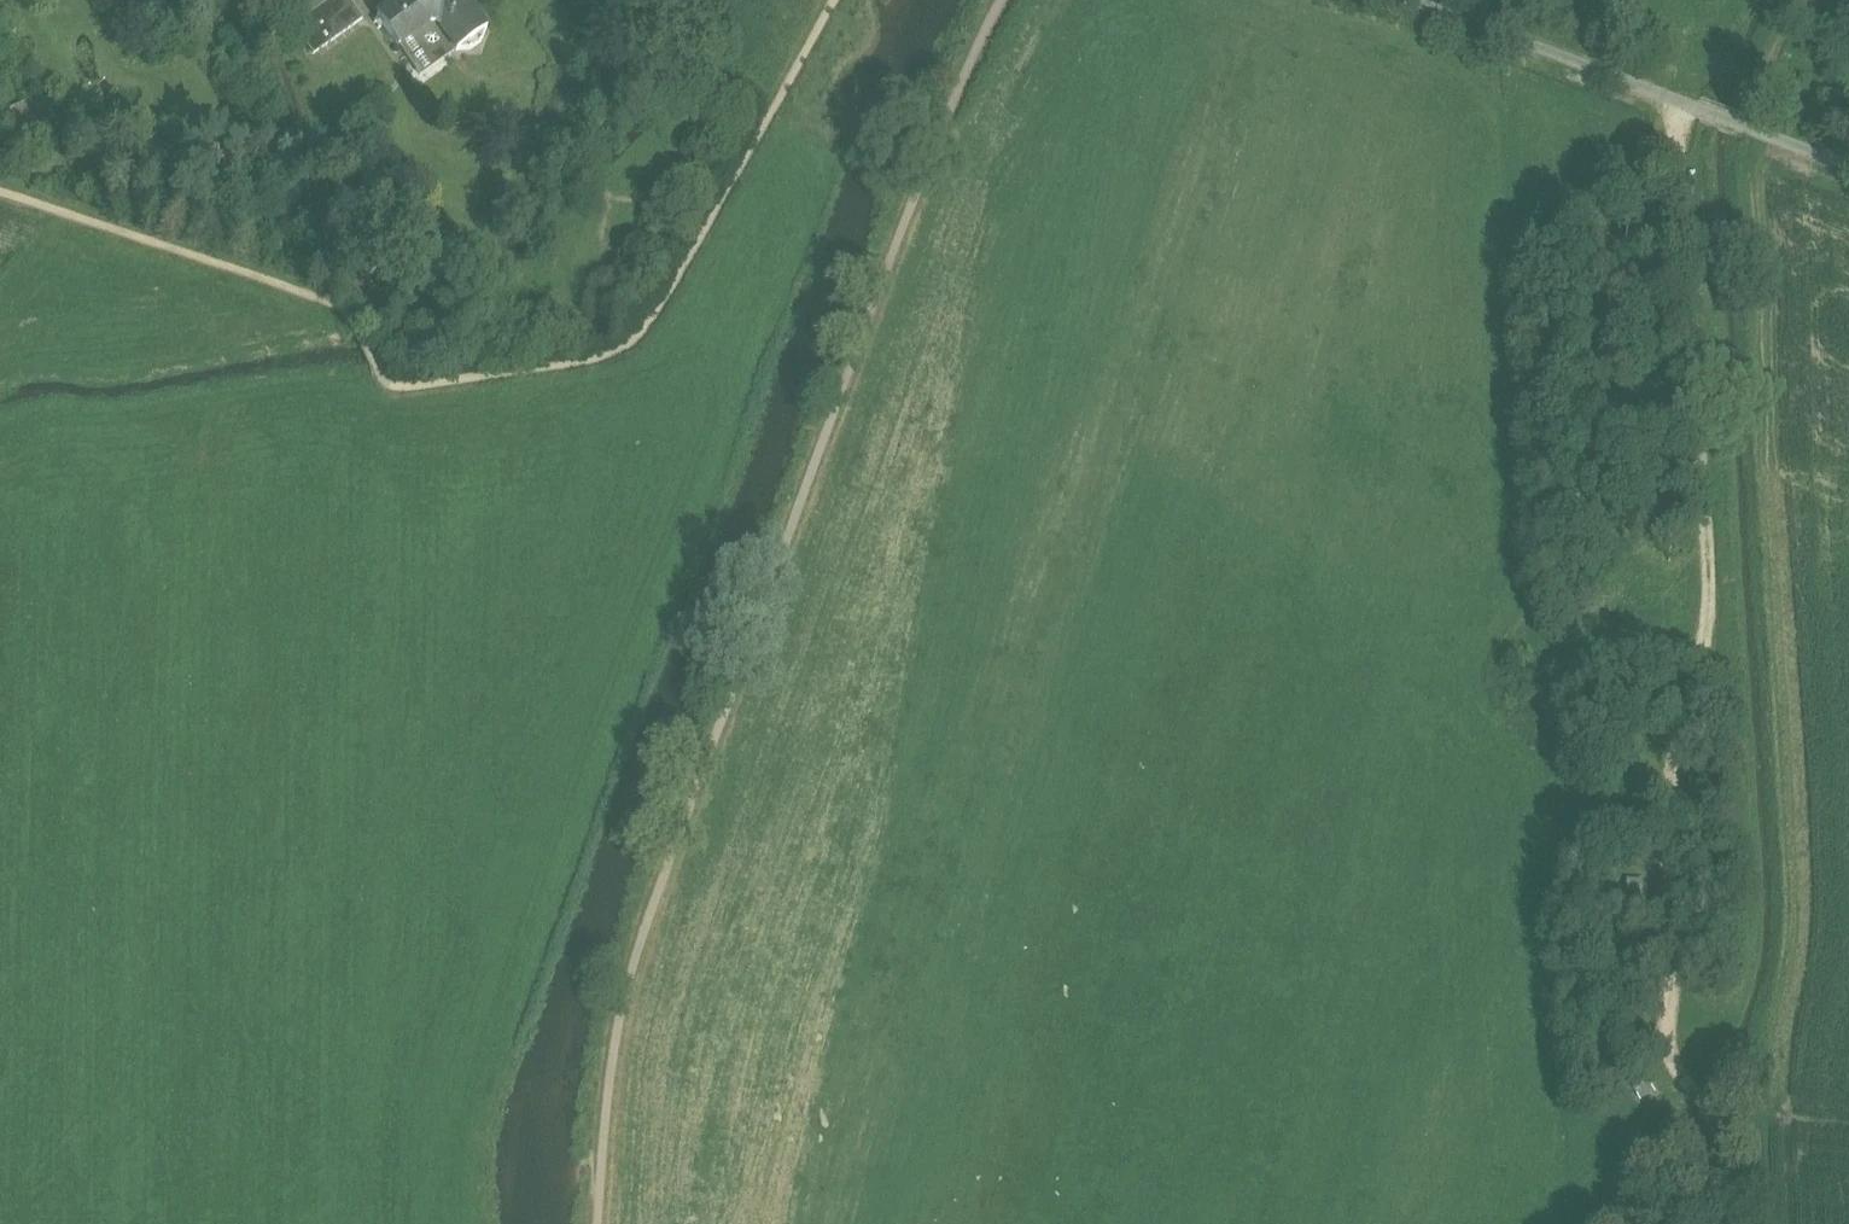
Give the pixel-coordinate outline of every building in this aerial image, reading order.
[(295,27),(315,55),(364,20),(350,0),(333,0),(309,17),(295,27)] [(297,0),(309,17),(333,0),(297,0)] [(378,17),(400,47),(416,36),(426,49),(436,51),(450,41),(458,52),(459,51),(472,51),(482,43),(486,31),(488,30),(466,0),(402,0),(378,17)] [(45,134),(29,100),(13,108),(28,141),(45,134)]
